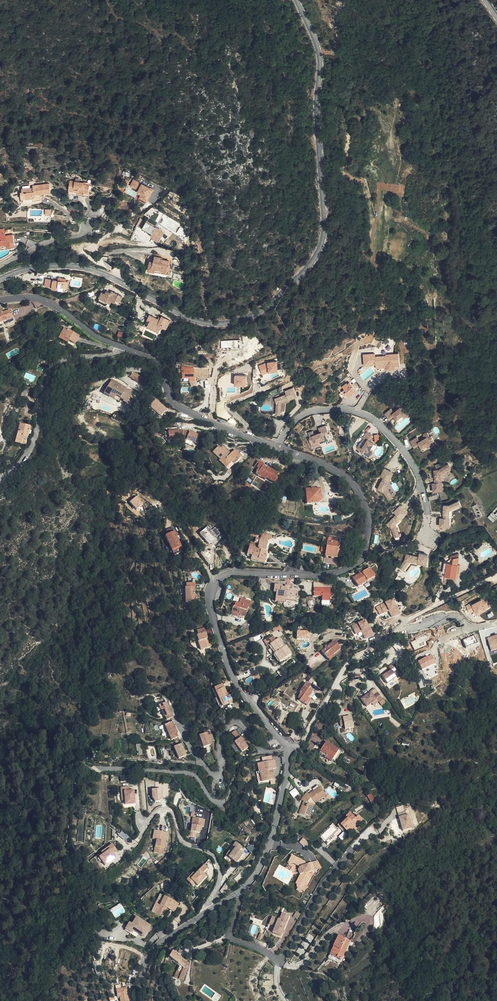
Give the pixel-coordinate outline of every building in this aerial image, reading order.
[(294,66),(292,58),(283,60),(284,67),(294,66)] [(84,188),(88,188),(89,179),(83,179),(83,177),(70,176),(68,186),(76,187),(76,188),(84,189),(84,188)] [(133,179),(130,187),(142,192),(139,197),(148,201),(154,187),(133,179)] [(22,186),(22,195),(40,195),(40,188),(50,187),(49,180),(33,180),(33,183),(22,183),(22,186)] [(78,203),(71,200),(69,206),(76,209),(78,203)] [(143,215),(141,221),(151,225),(154,219),(143,215)] [(157,220),(154,219),(150,227),(158,232),(163,223),(157,220)] [(13,242),(14,242),(12,231),(0,233),(0,242),(7,241),(8,243),(13,242)] [(148,256),(146,264),(169,269),(169,266),(166,265),(168,255),(158,253),(158,252),(152,250),(151,256),(148,256)] [(61,277),(56,276),(56,280),(52,279),(40,277),(40,284),(46,284),(46,286),(52,286),(52,285),(62,285),(62,280),(60,280),(61,277)] [(111,297),(113,298),(115,293),(106,288),(105,291),(102,290),(99,288),(97,291),(94,290),(92,295),(100,299),(101,296),(106,299),(108,300),(111,297)] [(6,309),(0,311),(0,320),(9,317),(6,309)] [(159,323),(163,315),(155,311),(152,315),(144,310),(141,315),(145,317),(142,322),(153,327),(156,322),(159,323)] [(68,338),(74,341),(77,333),(70,330),(70,328),(67,327),(66,329),(63,327),(58,338),(66,341),(68,338)] [(397,354),(390,352),(389,355),(388,355),(387,360),(394,362),(397,354)] [(261,372),(279,370),(278,360),(260,362),(261,372)] [(192,382),(194,369),(183,368),(182,381),(192,382)] [(235,385),(247,385),(247,374),(235,374),(235,385)] [(116,382),(104,381),(99,393),(115,400),(117,396),(120,397),(119,399),(124,400),(126,395),(129,395),(130,388),(129,387),(116,385),(116,382)] [(343,388),(341,390),(346,395),(354,389),(348,382),(345,384),(343,382),(340,385),(343,388)] [(295,394),(291,385),(282,389),(284,392),(272,398),(275,403),(274,409),(279,409),(279,401),(286,397),(286,398),(295,394)] [(20,391),(20,397),(28,400),(29,395),(26,394),(20,391)] [(149,407),(160,417),(167,408),(156,399),(149,407)] [(389,408),(383,413),(388,418),(393,414),(395,417),(400,413),(402,416),(409,411),(403,404),(401,405),(398,401),(395,404),(397,408),(392,412),(389,408)] [(14,438),(19,440),(21,437),(25,438),(28,425),(19,422),(14,438)] [(312,430),(308,431),(309,436),(308,437),(311,446),(319,443),(318,439),(324,437),(322,433),(328,431),(325,424),(318,427),(320,431),(313,434),(312,430)] [(178,433),(177,425),(166,426),(167,435),(178,433)] [(194,439),(197,430),(187,426),(187,427),(182,425),(181,433),(194,439)] [(366,431),(361,437),(366,440),(362,446),(359,444),(356,448),(361,450),(360,452),(368,456),(372,449),(369,447),(372,442),(368,440),(372,434),(366,431)] [(416,436),(409,440),(412,446),(418,443),(420,447),(425,444),(427,447),(434,443),(430,435),(428,436),(426,431),(422,433),(424,437),(418,440),(416,436)] [(224,450),(225,448),(219,443),(217,445),(215,443),(210,449),(218,457),(219,455),(227,462),(231,458),(233,455),(235,457),(239,453),(232,446),(228,450),(226,453),(224,450)] [(219,455),(218,457),(217,458),(224,465),(227,462),(219,455)] [(255,470),(263,475),(271,480),(275,474),(273,473),(275,470),(267,465),(266,468),(264,467),(264,466),(260,463),(261,460),(255,457),(252,463),(255,465),(257,466),(255,470)] [(262,477),(263,475),(255,470),(257,466),(255,465),(252,471),(262,477)] [(447,469),(444,465),(439,468),(433,469),(435,481),(432,482),(433,491),(442,490),(441,481),(440,473),(447,469)] [(382,490),(389,497),(393,494),(385,485),(388,479),(392,471),(384,467),(380,475),(382,476),(377,487),(382,490)] [(242,478),(247,482),(250,477),(245,474),(242,478)] [(317,497),(317,487),(308,487),(302,488),(303,502),(310,501),(310,498),(315,498),(315,497),(317,497)] [(447,491),(440,492),(441,499),(448,498),(447,491)] [(137,496),(129,502),(137,510),(144,504),(137,496)] [(444,519),(440,518),(440,527),(450,527),(450,519),(449,519),(450,512),(460,507),(457,502),(450,506),(444,506),(444,519)] [(475,503),(473,504),(474,507),(476,515),(477,517),(482,514),(475,503)] [(393,532),(397,530),(394,522),(399,517),(400,517),(406,511),(399,505),(393,511),(396,513),(387,522),(391,526),(393,532)] [(496,516),(496,505),(487,516),(493,521),(496,516)] [(220,534),(212,523),(202,531),(211,542),(214,539),(220,534)] [(176,551),(185,547),(179,537),(182,536),(178,529),(176,530),(175,529),(170,532),(167,533),(172,543),(174,548),(176,551)] [(259,538),(257,542),(256,546),(254,546),(255,542),(250,539),(245,550),(250,553),(249,557),(261,561),(264,554),(262,553),(264,549),(263,549),(266,541),(259,538)] [(323,546),(323,551),(334,552),(336,540),(324,539),(324,543),(323,546)] [(444,563),(442,576),(453,577),(456,557),(457,553),(449,556),(448,559),(451,559),(450,563),(444,563)] [(418,563),(426,565),(428,556),(420,554),(419,557),(407,554),(405,560),(398,567),(402,570),(411,559),(418,561),(418,563)] [(411,559),(402,570),(404,572),(411,565),(417,566),(418,563),(418,561),(411,559)] [(372,574),(367,566),(350,575),(355,584),(372,574)] [(272,596),(282,598),(282,596),(294,598),(296,586),(294,586),(294,588),(287,587),(283,586),(279,586),(279,583),(272,582),(271,589),(273,590),(272,596)] [(193,596),(193,583),(186,583),(186,587),(184,588),(184,603),(195,603),(195,596),(193,596)] [(327,598),(328,585),(311,584),(311,593),(319,593),(319,597),(327,598)] [(233,598),(230,607),(240,609),(239,611),(245,612),(247,604),(248,604),(249,597),(238,595),(238,599),(233,598)] [(485,596),(472,603),(478,614),(491,606),(485,596)] [(391,617),(400,614),(394,598),(376,605),(379,614),(389,611),(391,617)] [(471,603),(466,605),(470,613),(475,610),(471,603)] [(364,639),(373,636),(367,618),(352,624),(355,634),(362,632),(364,639)] [(200,641),(203,649),(211,646),(207,635),(205,636),(202,627),(196,629),(198,634),(196,635),(198,642),(200,641)] [(297,630),(297,638),(310,639),(310,631),(297,630)] [(278,661),(289,653),(285,645),(282,647),(276,638),(274,640),(271,633),(262,638),(266,644),(268,643),(278,661)] [(487,638),(492,651),(496,649),(496,635),(487,638)] [(325,658),(331,653),(337,646),(329,639),(317,651),(325,658)] [(423,670),(437,663),(432,654),(418,661),(423,670)] [(393,672),(390,674),(384,678),(389,686),(398,679),(396,676),(398,674),(394,666),(391,668),(392,670),(393,672)] [(306,687),(308,684),(304,681),(298,691),(298,692),(296,695),(297,695),(296,698),(305,704),(309,698),(306,696),(309,690),(306,687)] [(222,698),(225,704),(233,701),(229,692),(225,693),(223,687),(222,687),(220,683),(214,686),(219,699),(222,698)] [(371,693),(364,698),(374,702),(377,700),(381,696),(379,693),(374,697),(371,693)] [(174,714),(169,698),(161,701),(163,705),(164,705),(166,713),(167,712),(168,715),(174,714)] [(374,702),(364,698),(363,699),(369,706),(374,702)] [(345,716),(342,717),(342,723),(342,727),(346,726),(347,729),(357,727),(355,715),(350,717),(346,718),(345,716)] [(178,730),(173,718),(166,721),(171,736),(178,734),(177,731),(178,730)] [(214,740),(212,733),(208,734),(208,731),(200,733),(204,745),(211,743),(211,741),(214,740)] [(241,753),(247,749),(236,731),(233,733),(237,740),(234,742),(241,753)] [(185,753),(181,741),(174,743),(178,755),(185,753)] [(333,763),(340,751),(327,742),(319,755),(333,763)] [(263,774),(266,784),(276,781),(273,771),(276,770),(274,762),(258,767),(260,775),(261,775),(263,774)] [(130,787),(122,787),(122,792),(125,792),(125,800),(126,805),(133,804),(135,804),(135,791),(130,791),(130,787)] [(326,796),(321,787),(310,795),(307,792),(302,800),(305,802),(299,814),(309,818),(314,806),(311,804),(309,803),(312,799),(315,803),(326,796)] [(293,797),(299,794),(296,788),(290,791),(293,797)] [(403,831),(413,828),(408,810),(398,813),(403,831)] [(364,820),(360,815),(356,818),(351,813),(338,824),(347,834),(364,820)] [(204,827),(206,819),(194,817),(191,831),(200,833),(201,829),(202,830),(203,827),(204,827)] [(119,836),(125,839),(128,833),(121,831),(119,836)] [(164,845),(166,842),(157,838),(152,850),(160,854),(163,849),(164,850),(166,846),(164,845)] [(306,847),(310,843),(304,838),(300,842),(306,847)] [(228,854),(226,859),(233,863),(239,852),(234,850),(237,846),(230,842),(228,847),(231,849),(228,854)] [(109,851),(99,859),(105,867),(115,859),(112,855),(117,852),(112,845),(107,849),(109,851)] [(97,856),(99,859),(109,851),(107,849),(97,856)] [(301,865),(303,860),(291,854),(288,861),(290,862),(294,861),(295,860),(299,862),(298,863),(299,864),(300,863),(301,865)] [(304,861),(303,860),(301,865),(298,870),(300,871),(302,872),(297,885),(303,888),(305,882),(306,883),(310,875),(308,874),(306,870),(313,867),(311,861),(305,863),(304,861)] [(203,872),(207,867),(196,876),(191,880),(193,882),(198,878),(203,872)] [(209,871),(207,867),(203,872),(198,878),(193,882),(194,884),(197,887),(206,879),(204,876),(209,871)] [(186,880),(190,885),(193,882),(191,880),(196,876),(194,873),(186,880)] [(232,891),(226,886),(220,894),(224,898),(232,891)] [(162,902),(157,913),(163,916),(169,905),(173,907),(172,910),(177,912),(180,904),(161,895),(159,899),(159,900),(162,902)] [(154,911),(157,913),(162,902),(159,900),(154,911)] [(111,908),(115,916),(125,911),(121,903),(111,908)] [(297,920),(301,913),(297,910),(293,917),(297,920)] [(289,914),(283,912),(280,918),(272,915),(269,922),(275,924),(273,930),(281,934),(289,914)] [(134,928),(133,930),(144,936),(151,925),(137,916),(132,923),(130,926),(134,928)] [(130,934),(133,930),(134,928),(130,926),(132,923),(130,921),(124,930),(130,934)] [(340,948),(335,960),(343,965),(354,943),(343,936),(337,947),(340,948)] [(331,959),(335,960),(340,948),(337,947),(331,959)] [(176,977),(184,980),(189,963),(172,950),(167,956),(178,964),(174,976),(176,977)] [(129,986),(116,987),(117,997),(120,996),(120,1000),(130,1000),(129,986)]
